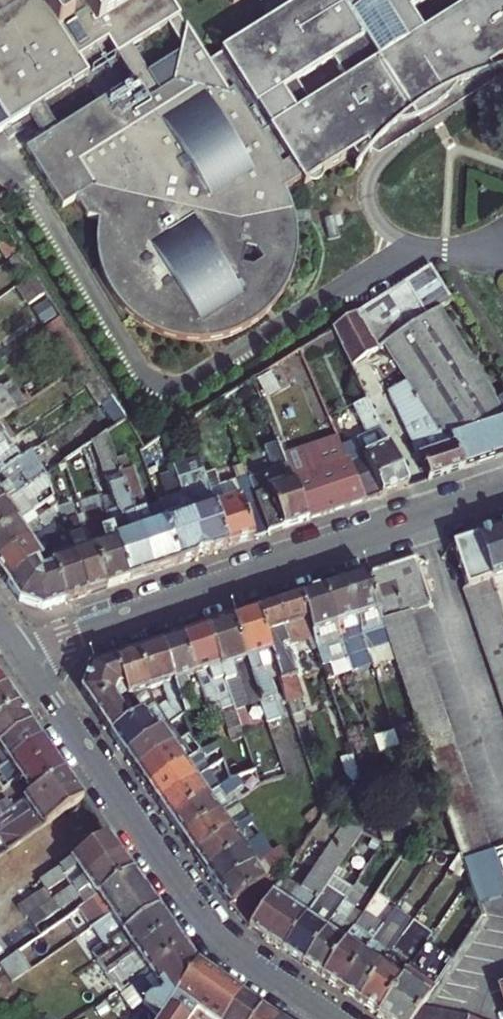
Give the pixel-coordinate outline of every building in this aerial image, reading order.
[(12,124),(31,113),(91,75),(81,59),(109,42),(118,57),(169,26),(183,47),(175,84),(198,89),(232,98),(230,94),(235,91),(284,169),(292,164),(306,186),(382,138),(430,108),(502,62),(502,0),(479,0),(425,34),(412,12),(431,0),(308,0),(222,54),(223,56),(211,63),(187,26),(186,29),(180,19),(181,18),(170,0),(0,0),(0,105),(12,124)] [(91,75),(31,113),(47,138),(28,150),(64,208),(78,200),(89,218),(100,221),(99,227),(98,234),(98,241),(98,248),(99,256),(100,262),(102,269),(104,276),(106,282),(109,289),(113,295),(117,301),(121,306),(126,311),(131,316),(136,321),(142,325),(148,329),(154,333),(160,335),(167,338),(173,340),(180,341),(187,342),(194,343),(201,343),(208,343),(216,342),(222,340),(229,338),(236,336),(242,333),(248,330),(254,326),(260,322),(265,318),(270,313),(275,308),(280,302),(284,297),(287,290),(290,284),(293,278),(295,271),(297,264),(298,257),(299,250),(300,243),(299,236),(299,229),(297,222),(296,215),(295,213),(240,223),(98,189),(81,163),(198,89),(175,84),(183,47),(169,26),(118,57),(109,42),(81,59),(91,75)] [(292,164),(284,169),(235,91),(230,94),(232,98),(198,89),(81,163),(98,189),(240,223),(295,213),(294,208),(291,202),(288,196),(286,192),(303,181),(292,164)] [(375,350),(384,344),(440,310),(452,302),(429,268),(353,316),(354,317),(375,350)] [(428,481),(502,456),(502,409),(498,401),(440,310),(383,345),(426,414),(405,424),(414,442),(412,443),(411,443),(428,481)] [(333,330),(351,369),(369,357),(377,352),(375,350),(354,317),(333,330)] [(426,414),(383,345),(375,350),(377,352),(369,357),(388,394),(412,443),(414,442),(405,424),(426,414)] [(105,390),(99,381),(91,386),(96,395),(105,390)] [(15,413),(0,391),(0,423),(15,413)] [(363,457),(348,464),(364,502),(406,488),(367,404),(367,402),(352,409),(366,437),(356,441),(363,457)] [(5,446),(9,443),(3,434),(0,436),(0,449),(5,446)] [(152,574),(122,485),(105,434),(92,444),(115,514),(105,517),(128,582),(152,574)] [(273,470),(248,480),(257,505),(268,535),(307,522),(291,480),(277,444),(266,448),(273,470)] [(20,462),(22,460),(15,452),(0,463),(0,476),(20,462)] [(0,476),(0,489),(26,470),(20,462),(0,476)] [(291,480),(307,522),(364,502),(348,464),(347,462),(291,480)] [(45,476),(36,463),(26,470),(0,489),(0,507),(45,476)] [(177,466),(172,468),(174,475),(180,474),(177,466)] [(106,589),(86,529),(79,531),(75,520),(68,522),(60,496),(62,496),(54,471),(45,476),(49,488),(53,500),(56,510),(61,522),(65,537),(85,597),(106,589)] [(177,485),(181,496),(202,557),(227,548),(207,489),(205,482),(202,472),(176,481),(177,485)] [(106,589),(128,582),(105,517),(91,473),(83,476),(93,509),(87,511),(89,515),(93,526),(86,529),(106,589)] [(205,482),(207,489),(211,488),(213,493),(235,485),(232,473),(205,482)] [(17,525),(38,510),(34,503),(29,507),(27,503),(49,488),(45,476),(0,507),(0,536),(17,525)] [(137,480),(122,485),(152,574),(178,565),(158,507),(145,512),(144,502),(137,480)] [(164,490),(168,501),(181,496),(177,485),(164,490)] [(211,488),(207,489),(227,548),(268,535),(257,505),(244,509),(235,485),(213,493),(211,488)] [(202,557),(181,496),(168,501),(157,505),(158,507),(178,565),(202,557)] [(30,543),(50,530),(61,522),(56,510),(23,532),(17,525),(0,536),(0,564),(30,543)] [(82,517),(86,529),(93,526),(89,515),(82,517)] [(86,529),(82,517),(75,520),(79,531),(86,529)] [(50,530),(58,542),(65,537),(61,522),(50,530)] [(476,538),(502,619),(502,529),(476,538)] [(64,604),(85,597),(65,537),(58,542),(62,547),(58,549),(62,558),(56,560),(54,552),(47,557),(50,563),(52,571),(64,604)] [(476,538),(451,546),(502,700),(502,619),(476,538)] [(6,585),(36,565),(42,560),(47,557),(54,552),(58,549),(62,547),(58,542),(55,545),(52,540),(36,551),(30,543),(0,564),(0,575),(6,585)] [(386,640),(461,860),(490,851),(408,608),(429,602),(414,559),(365,576),(385,634),(386,640)] [(64,604),(52,571),(40,575),(36,565),(6,585),(19,603),(43,610),(64,604)] [(385,634),(365,576),(343,582),(365,647),(367,652),(373,649),(372,644),(386,640),(385,634)] [(351,652),(365,647),(343,582),(322,590),(346,659),(352,657),(351,652)] [(351,673),(346,659),(322,590),(299,597),(313,640),(327,681),(351,673)] [(284,649),(313,640),(299,597),(255,612),(274,667),(286,703),(300,698),(294,678),(296,678),(289,658),(286,655),(284,649)] [(239,617),(231,620),(258,700),(266,724),(280,719),(267,679),(260,676),(259,671),(274,667),(255,612),(253,613),(253,612),(239,616),(239,617)] [(258,700),(231,620),(207,628),(233,707),(240,730),(250,728),(243,705),(258,700)] [(207,628),(181,637),(195,677),(201,696),(214,692),(221,710),(233,707),(207,628)] [(160,645),(183,714),(184,716),(195,712),(185,680),(195,677),(181,637),(160,645)] [(135,652),(148,690),(163,686),(169,708),(175,720),(183,714),(160,645),(135,652)] [(112,660),(125,696),(138,715),(143,711),(140,704),(137,694),(148,690),(135,652),(112,660)] [(114,700),(125,696),(112,660),(90,668),(88,670),(81,691),(83,695),(110,735),(127,723),(114,700)] [(0,694),(0,719),(18,707),(6,689),(0,694)] [(138,715),(125,696),(114,700),(127,723),(138,715)] [(110,735),(125,756),(167,725),(153,705),(143,711),(138,715),(127,723),(110,735)] [(32,726),(18,707),(0,719),(0,748),(32,726)] [(136,772),(172,748),(164,736),(186,721),(184,716),(183,714),(175,720),(167,725),(125,756),(136,772)] [(178,743),(190,735),(187,725),(173,735),(178,743)] [(42,741),(32,726),(0,748),(0,751),(9,764),(42,741)] [(136,772),(147,789),(200,752),(192,740),(190,735),(178,743),(172,748),(136,772)] [(3,791),(19,780),(53,757),(42,741),(9,764),(0,770),(0,787),(3,791)] [(200,752),(147,789),(159,806),(195,781),(189,772),(205,761),(210,769),(211,769),(223,761),(217,744),(200,752)] [(53,757),(19,780),(24,786),(31,797),(65,774),(58,764),(53,757)] [(281,768),(255,775),(259,786),(284,778),(281,768)] [(195,781),(159,806),(171,823),(207,797),(201,789),(213,781),(211,777),(216,774),(211,769),(210,769),(195,781)] [(83,800),(65,774),(31,797),(14,809),(6,815),(13,825),(0,834),(0,840),(8,852),(83,800)] [(182,840),(219,814),(213,806),(225,797),(223,795),(227,791),(223,785),(207,797),(171,823),(182,840)] [(1,818),(6,815),(14,809),(9,801),(0,808),(0,816),(1,818)] [(195,858),(231,832),(243,824),(248,820),(241,810),(236,802),(219,814),(182,840),(195,858)] [(324,815),(316,828),(324,833),(335,839),(344,825),(325,816),(324,815)] [(195,858),(206,874),(242,849),(255,840),(259,837),(252,826),(248,820),(243,824),(231,832),(195,858)] [(282,951),(323,890),(360,834),(359,833),(344,825),(335,839),(300,890),(295,887),(282,878),(267,900),(248,928),(261,937),(282,951)] [(360,834),(383,846),(384,846),(379,833),(378,830),(359,833),(360,834)] [(384,846),(407,848),(408,836),(379,833),(384,846)] [(108,837),(46,880),(48,883),(44,886),(46,890),(21,907),(35,927),(45,920),(40,911),(47,906),(54,901),(48,892),(78,872),(84,880),(120,855),(108,837)] [(217,890),(254,865),(263,859),(267,856),(271,853),(263,843),(259,837),(255,840),(242,849),(206,874),(217,890)] [(462,860),(476,905),(502,897),(502,883),(496,860),(502,857),(502,848),(462,860)] [(238,918),(261,894),(255,888),(273,874),(283,860),(277,849),(271,853),(267,856),(263,859),(254,865),(217,890),(228,906),(238,918)] [(90,890),(96,898),(133,873),(120,855),(84,880),(54,901),(60,910),(90,890)] [(133,873),(96,898),(85,906),(97,924),(110,915),(111,916),(146,892),(133,873)] [(60,910),(67,919),(85,906),(96,898),(90,890),(60,910)] [(282,951),(302,965),(343,904),(337,899),(323,890),(282,951)] [(97,924),(110,944),(159,911),(146,892),(111,916),(110,915),(97,924)] [(248,928),(267,900),(261,894),(238,918),(248,928)] [(302,965),(321,977),(343,944),(334,937),(345,921),(344,920),(351,909),(343,904),(302,965)] [(35,927),(41,936),(59,924),(47,906),(40,911),(45,920),(35,927)] [(340,990),(382,927),(363,915),(343,944),(321,977),(340,990)] [(340,990),(358,1002),(400,940),(382,927),(340,990)] [(358,1002),(377,1015),(400,981),(406,973),(409,968),(397,960),(407,945),(400,940),(358,1002)] [(185,947),(129,985),(143,1005),(160,1018),(163,1015),(197,966),(185,947)] [(132,975),(120,951),(100,961),(112,985),(132,975)] [(11,983),(27,973),(14,954),(0,964),(0,966),(11,983)] [(217,978),(197,966),(163,1015),(168,1018),(189,1018),(217,978)] [(426,999),(432,990),(406,973),(400,981),(426,999)] [(217,978),(189,1018),(226,1018),(241,995),(217,978)] [(426,999),(400,981),(377,1015),(383,1018),(413,1018),(420,1008),(426,999)] [(241,995),(226,1018),(254,1018),(261,1009),(241,995)] [(437,1012),(420,1008),(413,1018),(436,1018),(437,1012)] [(261,1009),(254,1018),(277,1018),(261,1009)]
